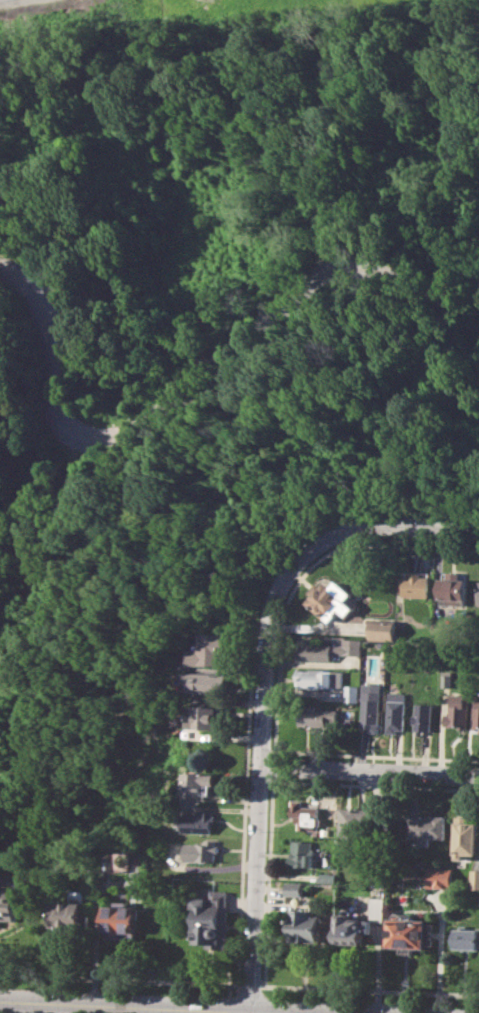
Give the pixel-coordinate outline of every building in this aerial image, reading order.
[(399,576),(406,576),(406,572),(429,572),(428,597),(403,596),(403,590),(398,590),(399,576)] [(447,572),(461,572),(460,578),(466,579),(466,599),(438,598),(438,578),(447,578),(447,572)] [(307,592),(316,582),(321,586),(324,582),(332,588),(338,580),(353,592),(347,599),(356,606),(347,617),(340,611),(331,621),(307,602),(312,596),(307,592)] [(372,621),(397,622),(396,639),(372,638),(372,621)] [(187,649),(198,650),(198,633),(228,634),(227,665),(186,664),(187,649)] [(343,638),(362,639),(361,654),(335,654),(335,662),(297,661),(297,651),(302,651),(302,642),(343,643),(343,638)] [(298,669),(344,670),(343,689),(302,687),(303,679),(297,679),(298,669)] [(441,669),(451,670),(451,687),(441,687),(441,669)] [(182,672),(226,673),(225,692),(186,691),(186,683),(181,683),(182,672)] [(364,683),(380,684),(378,731),(370,731),(370,727),(362,726),(364,683)] [(346,684),(359,684),(358,701),(346,701),(346,684)] [(389,691),(406,692),(404,733),(387,732),(389,691)] [(452,694),(469,695),(467,729),(458,729),(458,724),(446,723),(446,713),(451,714),(452,694)] [(416,703),(432,704),(431,730),(414,730),(416,703)] [(300,704),(317,705),(317,709),(339,710),(338,726),(299,725),(300,704)] [(195,706),(221,706),(220,728),(188,727),(188,713),(194,714),(195,706)] [(181,772),(215,773),(215,784),(210,784),(210,794),(180,793),(181,772)] [(292,799),(302,799),(302,805),(320,806),(320,829),(300,829),(300,824),(295,824),(295,816),(292,816),(292,799)] [(342,807),(376,809),(375,833),(366,833),(365,853),(341,852),(342,807)] [(183,813),(204,814),(204,810),(215,811),(214,833),(183,832),(183,813)] [(409,814),(423,814),(423,818),(432,818),(432,814),(447,815),(446,839),(430,838),(430,848),(419,847),(420,837),(408,837),(409,814)] [(471,822),(478,822),(478,838),(478,854),(467,853),(466,858),(458,858),(458,853),(455,853),(456,815),(471,816),(471,822)] [(183,843),(205,844),(206,839),(217,840),(216,862),(183,860),(183,843)] [(294,840),(314,841),(314,866),(291,866),(291,856),(294,856),(294,840)] [(368,884),(368,868),(372,868),(372,859),(385,859),(385,885),(368,884)] [(427,866),(453,867),(452,888),(427,887),(427,866)] [(471,869),(478,870),(478,888),(470,888),(471,869)] [(322,870),(338,871),(338,882),(321,881),(322,870)] [(287,881),(304,881),(304,896),(287,895),(287,881)] [(194,897),(211,897),(211,889),(230,890),(227,952),(207,951),(207,943),(196,943),(198,908),(193,907),(194,897)] [(1,918),(0,927),(0,891),(23,892),(21,919),(1,918)] [(372,897),(385,897),(383,920),(371,919),(372,897)] [(54,901),(84,902),(83,930),(53,928),(54,901)] [(106,905),(138,907),(137,939),(105,938),(106,905)] [(294,909),(316,909),(316,915),(323,915),(321,944),(293,942),(294,909)] [(337,913),(352,913),(351,918),(369,919),(368,932),(363,932),(362,944),(356,944),(356,950),(345,949),(345,944),(335,943),(337,913)] [(389,917),(403,918),(403,915),(413,916),(418,916),(428,916),(428,922),(434,923),(433,945),(428,945),(428,950),(415,950),(414,954),(400,954),(400,949),(387,948),(387,942),(384,942),(385,933),(388,934),(389,917)] [(455,928),(478,930),(478,950),(454,948),(455,928)]
